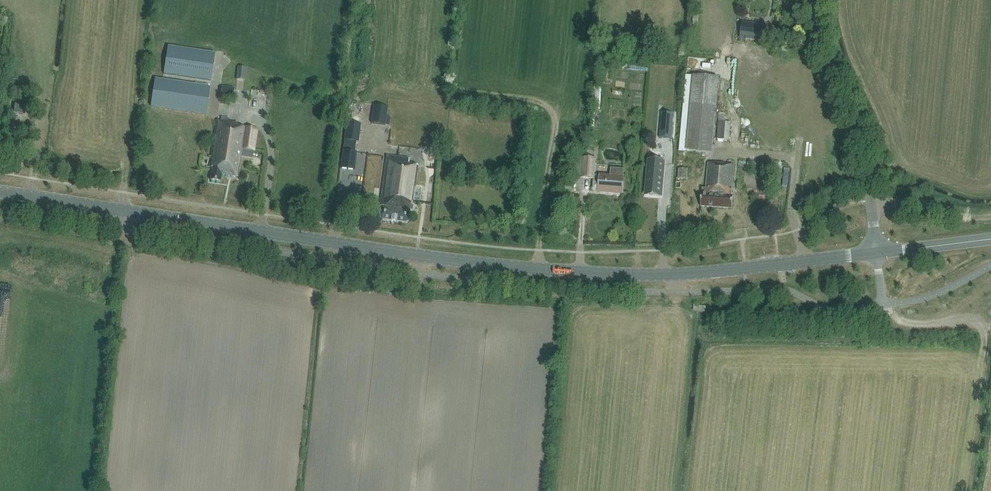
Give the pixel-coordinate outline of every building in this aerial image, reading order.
[(744,23),(742,40),(767,43),(769,26),(744,23)] [(211,78),(215,53),(168,46),(163,74),(211,81),(211,78)] [(247,70),(238,69),(237,81),(245,82),(247,70)] [(721,80),(689,77),(682,152),(714,155),(721,80)] [(155,79),(151,106),(206,114),(210,88),(210,87),(155,79)] [(234,89),(222,87),(221,96),(233,97),(234,89)] [(601,88),(594,88),(592,110),(599,110),(601,88)] [(26,107),(15,105),(14,114),(24,116),(26,107)] [(388,107),(374,105),(371,123),(385,125),(388,107)] [(662,114),(660,139),(672,140),(674,115),(662,114)] [(221,122),(217,121),(210,167),(213,168),(212,181),(220,183),(221,176),(238,178),(242,150),(254,151),(257,130),(237,127),(237,124),(228,123),(229,120),(221,119),(221,122)] [(358,142),(361,124),(347,122),(344,140),(358,142)] [(341,168),(355,170),(357,152),(343,150),(341,168)] [(386,154),(382,190),(380,206),(381,206),(380,217),(382,220),(405,223),(408,220),(409,211),(411,210),(412,207),(410,206),(411,202),(413,203),(415,190),(417,167),(408,165),(408,159),(393,158),(393,155),(386,154)] [(596,158),(572,157),(571,177),(595,179),(596,158)] [(647,187),(646,195),(651,195),(661,196),(664,163),(653,162),(649,162),(647,187)] [(704,190),(703,208),(733,210),(734,198),(732,198),(733,192),(735,192),(737,167),(711,165),(709,190),(704,190)] [(594,181),(593,189),(599,190),(598,192),(623,194),(624,178),(623,178),(623,171),(613,170),(612,177),(600,176),(599,181),(594,181)] [(689,171),(681,170),(680,180),(688,181),(689,171)]
